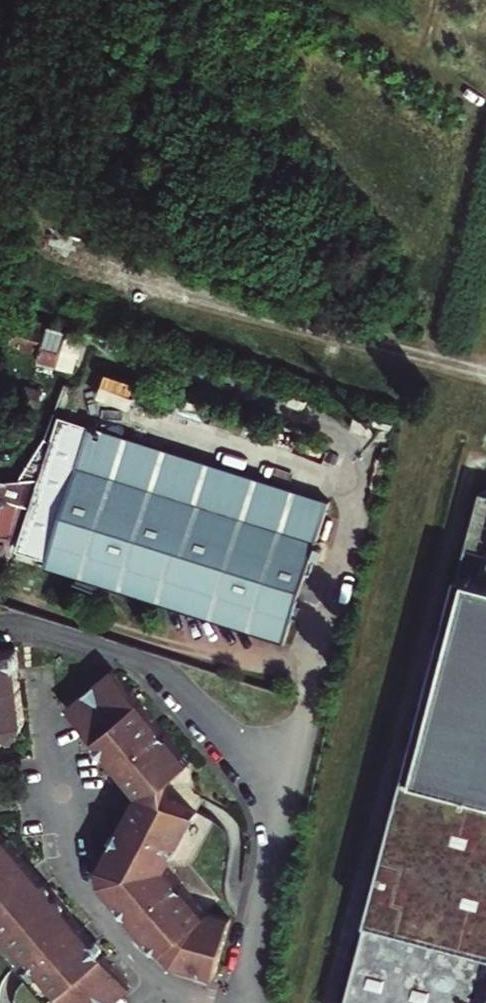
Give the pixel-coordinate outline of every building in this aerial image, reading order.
[(63,329),(32,320),(25,345),(57,354),(63,329)] [(96,339),(63,329),(57,354),(55,362),(85,371),(87,367),(96,339)] [(103,341),(99,370),(103,371),(112,343),(103,341)] [(357,503),(115,428),(71,574),(105,584),(103,593),(117,597),(119,589),(312,648),(357,503)] [(445,641),(443,641),(433,679),(435,679),(415,754),(413,753),(408,772),(411,772),(389,850),(387,850),(379,881),(381,881),(371,918),(369,917),(364,935),(367,936),(349,1002),(485,1002),(485,492),(445,641)] [(3,555),(28,562),(23,579),(30,581),(35,564),(33,563),(50,511),(20,503),(3,555)] [(13,759),(21,746),(24,740),(30,744),(39,729),(36,656),(0,658),(0,785),(4,785),(15,768),(10,765),(13,759)] [(205,764),(135,673),(86,709),(154,797),(111,872),(112,889),(177,972),(219,987),(240,931),(215,920),(179,874),(208,821),(183,806),(183,782),(205,764)] [(25,749),(21,746),(13,759),(18,762),(25,749)] [(20,842),(9,829),(0,830),(0,840),(16,847),(20,842)] [(71,1002),(128,1002),(140,993),(20,842),(16,847),(0,840),(0,912),(71,1002)]
